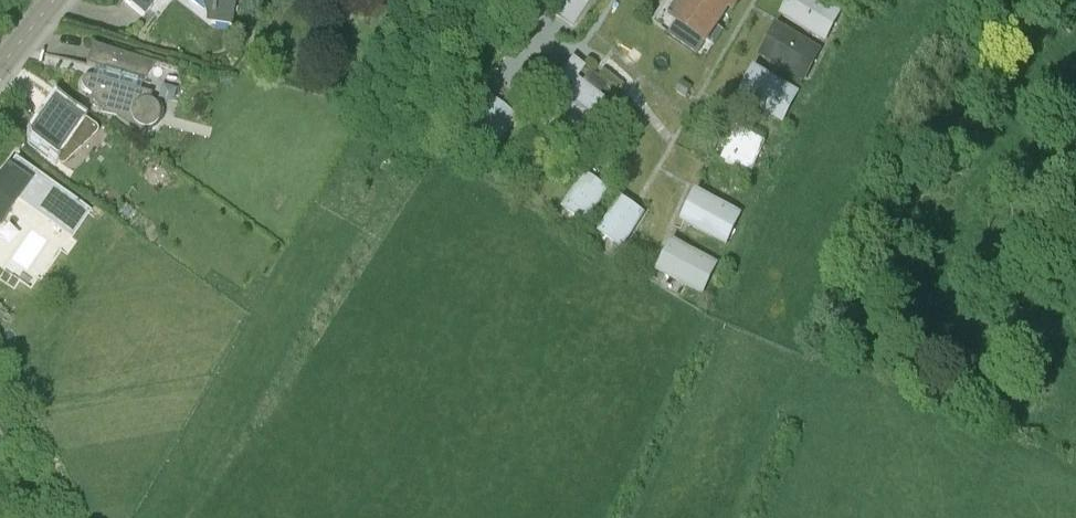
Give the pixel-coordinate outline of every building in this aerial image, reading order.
[(143,17),(157,0),(122,0),(143,17)] [(214,2),(211,22),(233,25),(236,0),(212,0),(214,2)] [(572,29),(591,0),(550,0),(544,9),(572,29)] [(651,21),(671,36),(672,34),(679,23),(704,40),(722,13),(725,8),(715,0),(680,0),(677,3),(673,0),(666,0),(651,21)] [(738,0),(715,0),(725,8),(722,13),(728,16),(738,0)] [(779,20),(825,44),(841,14),(815,0),(788,0),(779,20)] [(820,49),(775,25),(759,56),(803,81),(820,49)] [(156,64),(112,52),(91,46),(86,66),(103,71),(100,80),(90,77),(89,77),(87,77),(86,77),(85,78),(84,79),(83,80),(82,81),(81,82),(81,83),(81,85),(81,86),(81,88),(82,89),(83,90),(84,91),(91,96),(89,99),(104,110),(101,113),(115,117),(140,133),(141,131),(146,131),(151,130),(156,128),(159,125),(161,121),(162,117),(162,113),(162,109),(160,105),(158,102),(156,99),(154,98),(150,97),(151,93),(142,91),(144,81),(156,64)] [(585,72),(571,63),(553,90),(562,95),(540,128),(553,137),(559,127),(588,147),(601,128),(591,121),(604,101),(577,83),(585,72)] [(753,66),(736,100),(782,124),(798,92),(753,66)] [(487,96),(456,138),(488,160),(517,117),(487,96)] [(54,102),(28,140),(47,153),(57,159),(68,142),(80,150),(97,134),(97,133),(98,133),(98,132),(98,131),(98,130),(98,129),(98,128),(97,128),(97,127),(84,119),(82,122),(54,102)] [(761,151),(738,140),(723,172),(746,183),(761,151)] [(17,202),(19,198),(29,184),(36,174),(34,172),(15,159),(13,161),(8,169),(0,180),(0,226),(17,202)] [(584,174),(561,210),(587,226),(609,190),(584,174)] [(695,190),(679,224),(726,247),(742,213),(735,209),(744,189),(715,175),(705,195),(695,190)] [(620,197),(597,233),(621,250),(645,212),(620,197)] [(671,240),(655,274),(702,297),(718,262),(671,240)]
